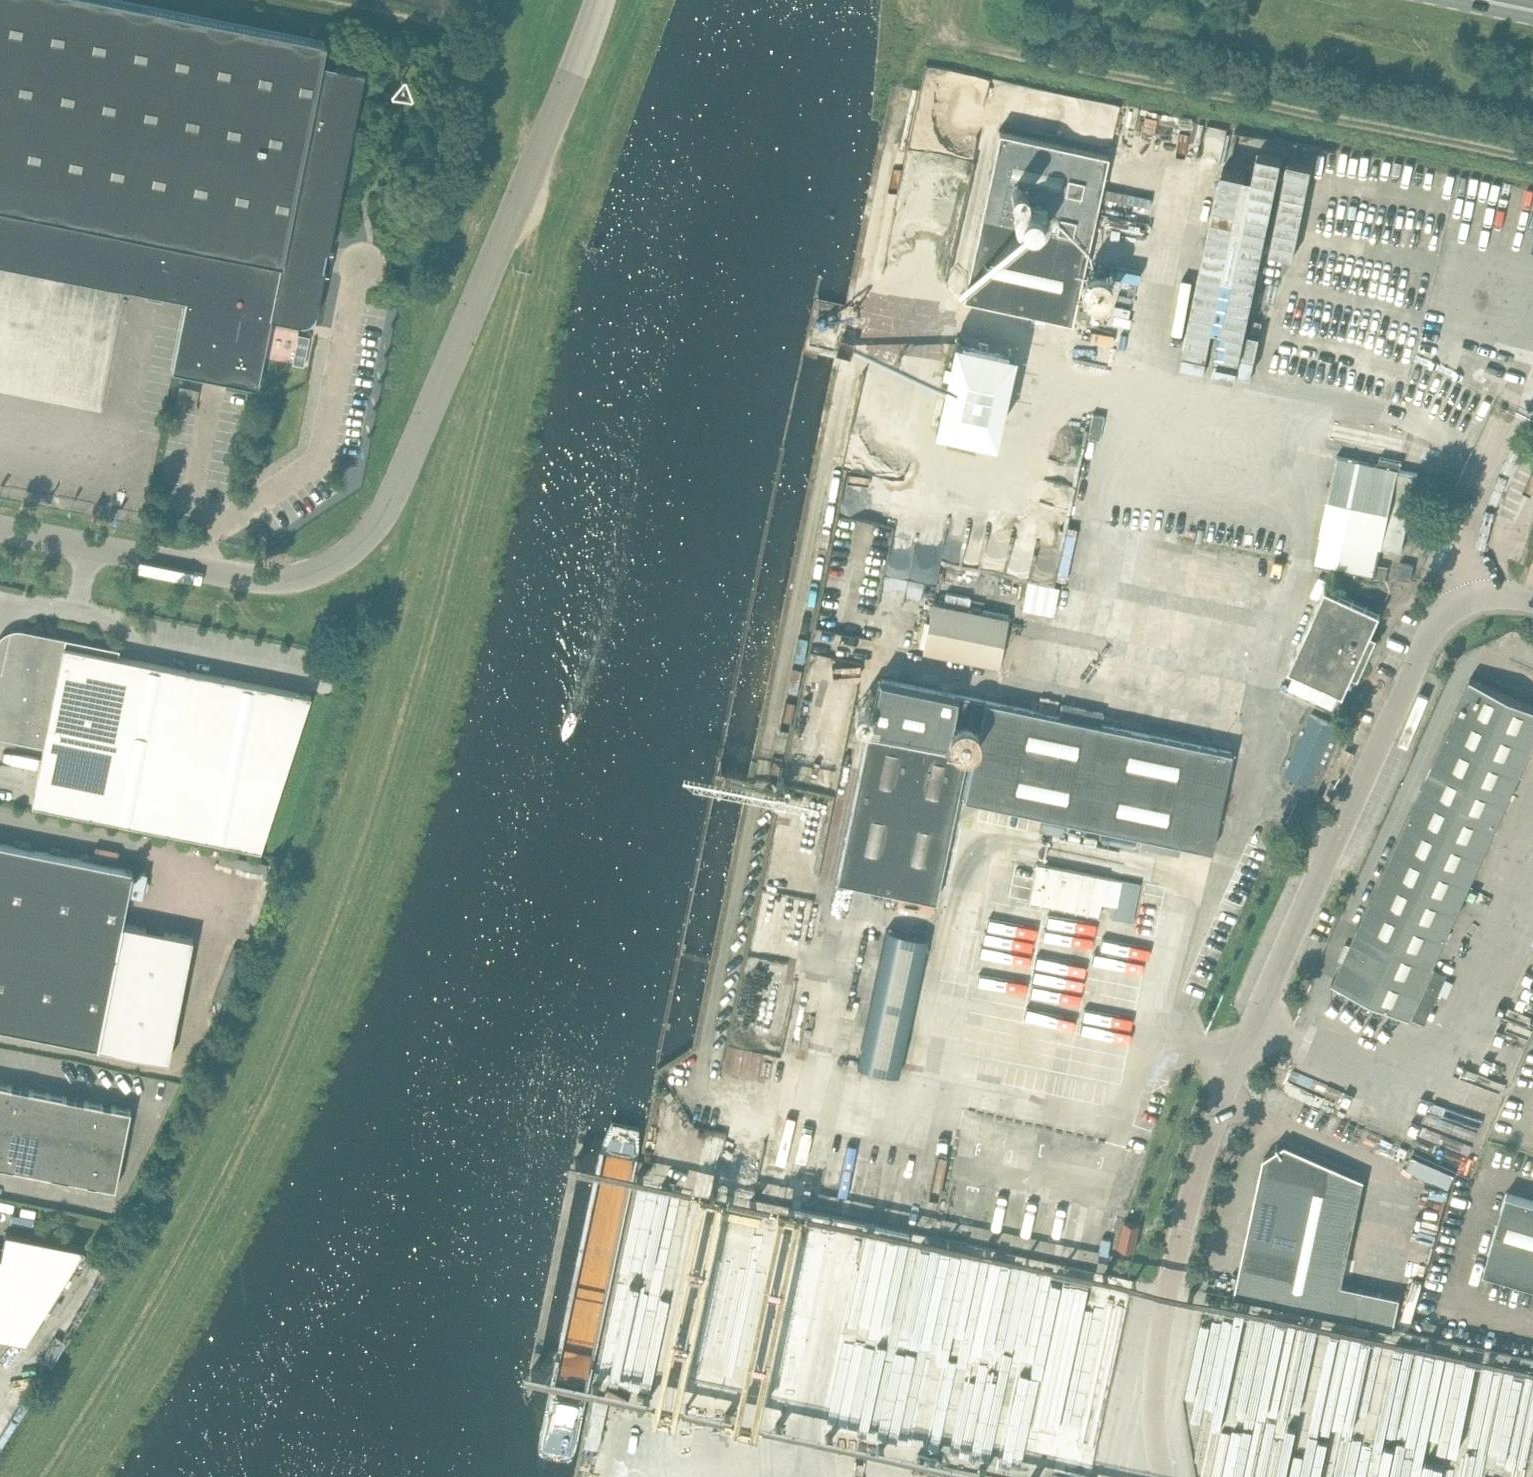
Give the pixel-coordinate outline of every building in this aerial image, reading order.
[(300,321),(305,321),(309,320),(312,318),(315,314),(317,310),(366,81),(363,80),(365,70),(345,66),(323,62),(327,41),(123,0),(0,0),(0,262),(187,299),(173,370),(258,387),(272,316),(300,321)] [(981,211),(963,297),(1071,320),(1090,236),(1108,152),(999,129),(981,211)] [(1379,464),(1337,455),(1316,564),(1386,579),(1389,565),(1377,563),(1381,546),(1401,551),(1418,472),(1400,468),(1401,461),(1380,457),(1379,464)] [(1397,576),(1411,579),(1414,564),(1400,561),(1397,576)] [(1372,632),(1381,612),(1326,586),(1289,668),(1344,693),(1353,673),(1359,675),(1378,635),(1372,632)] [(1009,615),(968,607),(971,596),(947,590),(944,602),(934,600),(923,651),(999,666),(1009,615)] [(66,637),(22,628),(13,630),(11,631),(6,639),(0,668),(0,735),(44,744),(66,637)] [(118,656),(120,648),(66,637),(44,744),(32,803),(261,848),(311,694),(118,656)] [(969,747),(979,697),(880,676),(869,727),(870,727),(969,747)] [(1471,677),(1470,678),(1471,679),(1334,979),(1333,979),(1332,980),(1410,1016),(1532,746),(1532,705),(1471,677)] [(979,697),(969,747),(958,796),(1212,849),(1232,751),(1102,723),(1104,711),(1062,702),(1059,714),(979,697)] [(1312,797),(1344,728),(1312,713),(1286,771),(1297,776),(1291,788),(1304,795),(1312,797)] [(937,900),(958,796),(969,747),(870,727),(838,880),(937,900)] [(123,922),(129,892),(143,895),(148,872),(0,842),(0,1026),(98,1045),(123,922)] [(1099,915),(1107,876),(1039,862),(1031,901),(1099,915)] [(193,936),(123,922),(98,1045),(169,1059),(193,936)] [(76,1098),(0,1083),(0,1164),(115,1187),(131,1109),(76,1098)] [(525,1392),(535,1393),(587,1134),(577,1132),(525,1392)] [(1285,1143),(1264,1157),(1234,1295),(1394,1328),(1401,1296),(1342,1283),(1364,1178),(1285,1143)] [(1507,1192),(1484,1270),(1532,1285),(1532,1200),(1507,1192)] [(1135,1249),(1140,1223),(1125,1220),(1119,1246),(1135,1249)] [(1,1254),(0,1259),(0,1335),(26,1340),(85,1246),(6,1230),(1,1254)] [(936,1472),(939,1458),(918,1453),(915,1468),(936,1472)]
